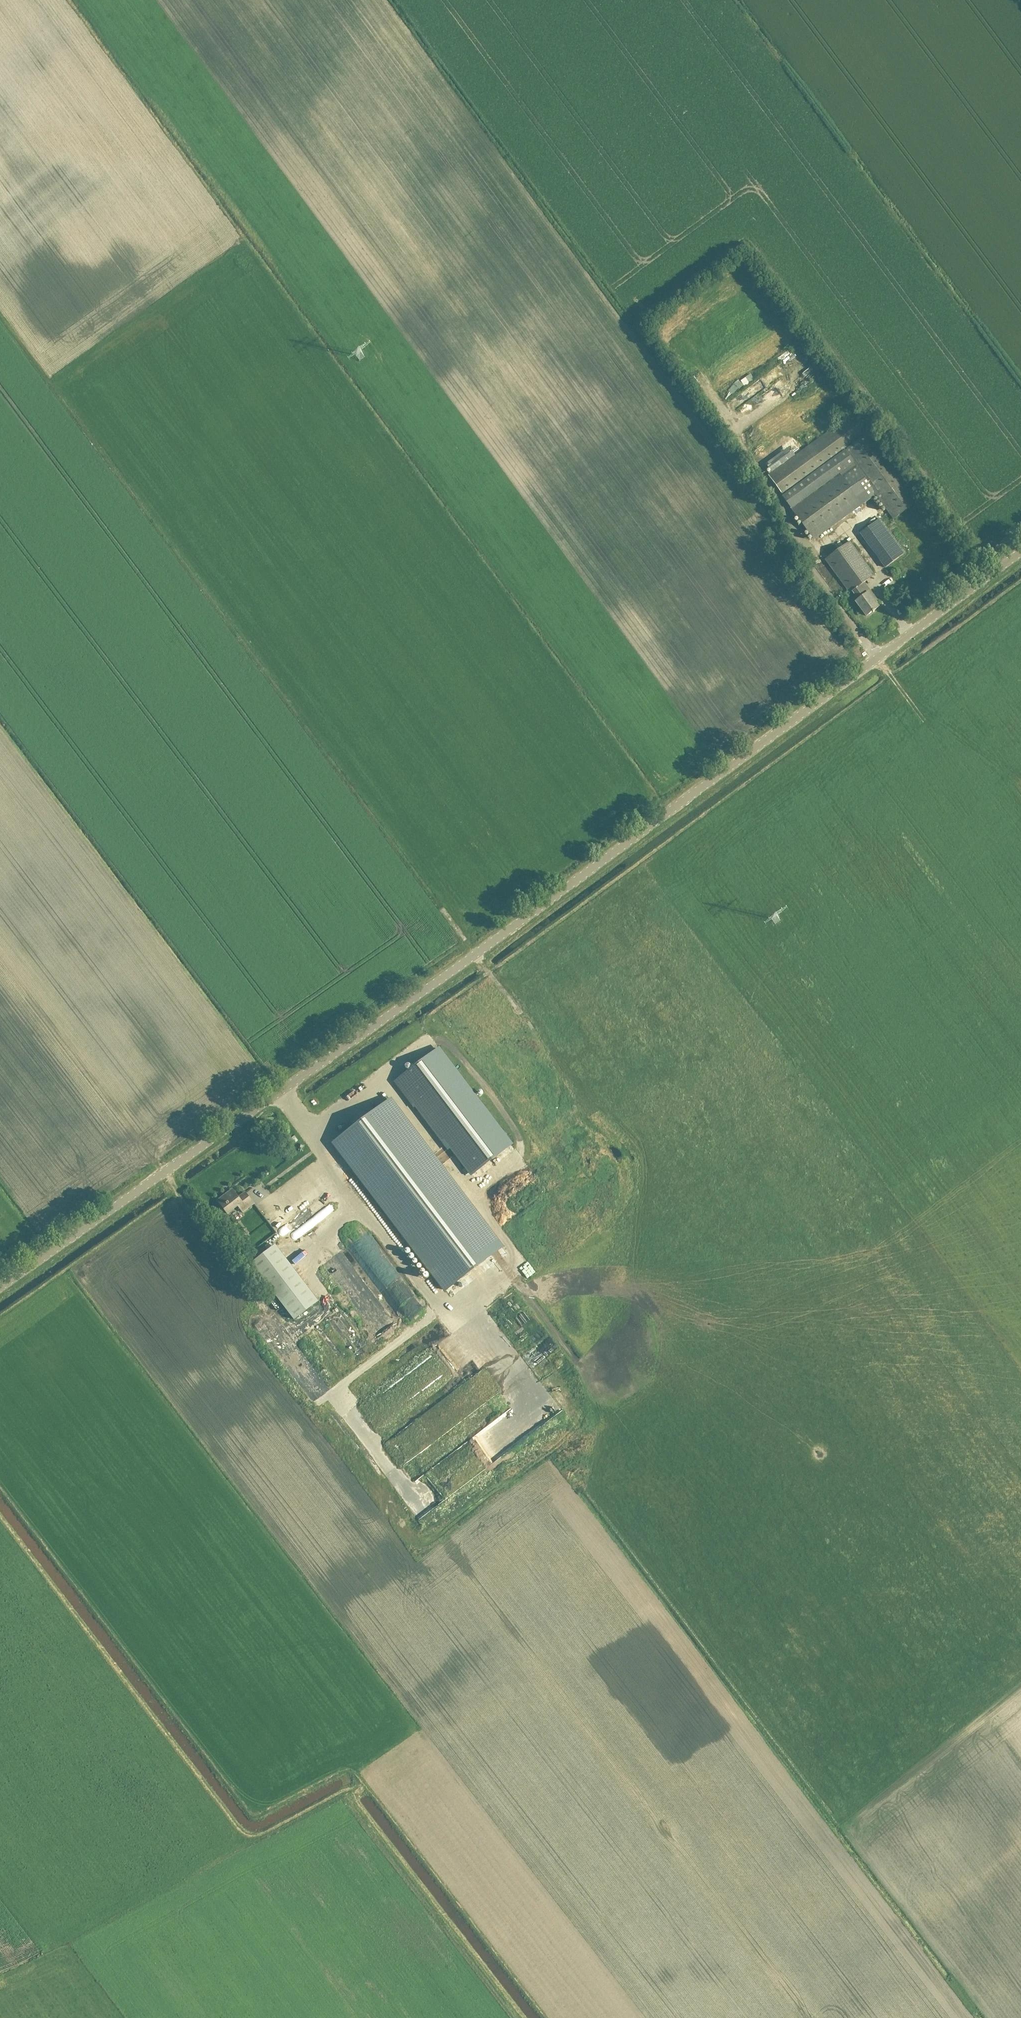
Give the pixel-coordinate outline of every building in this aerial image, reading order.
[(893,519),(919,501),(873,436),(864,442),(862,440),(871,434),(855,412),(768,475),(784,496),(850,448),(852,451),(847,455),(866,482),(862,485),(860,482),(851,488),(840,472),(792,507),(815,539),(863,504),(862,503),(870,497),(864,489),(869,485),(893,519)] [(850,593),(852,591),(860,586),(874,576),(850,542),(825,559),(850,593)] [(860,586),(852,591),(858,599),(856,601),(866,616),(878,607),(868,593),(866,594),(860,586)] [(511,1145),(438,1050),(408,1073),(410,1077),(408,1079),(409,1081),(398,1089),(413,1108),(418,1104),(472,1175),(511,1145)] [(502,1248),(390,1101),(333,1143),(445,1291),(502,1248)] [(242,1212),(254,1203),(245,1192),(238,1198),(232,1189),(217,1201),(227,1214),(238,1206),(242,1212)] [(289,1310),(314,1294),(274,1236),(250,1252),(289,1310)] [(338,1311),(332,1317),(340,1326),(346,1320),(338,1311)] [(430,1347),(436,1358),(443,1354),(437,1343),(430,1347)] [(471,1378),(483,1370),(481,1367),(468,1375),(471,1378)]
